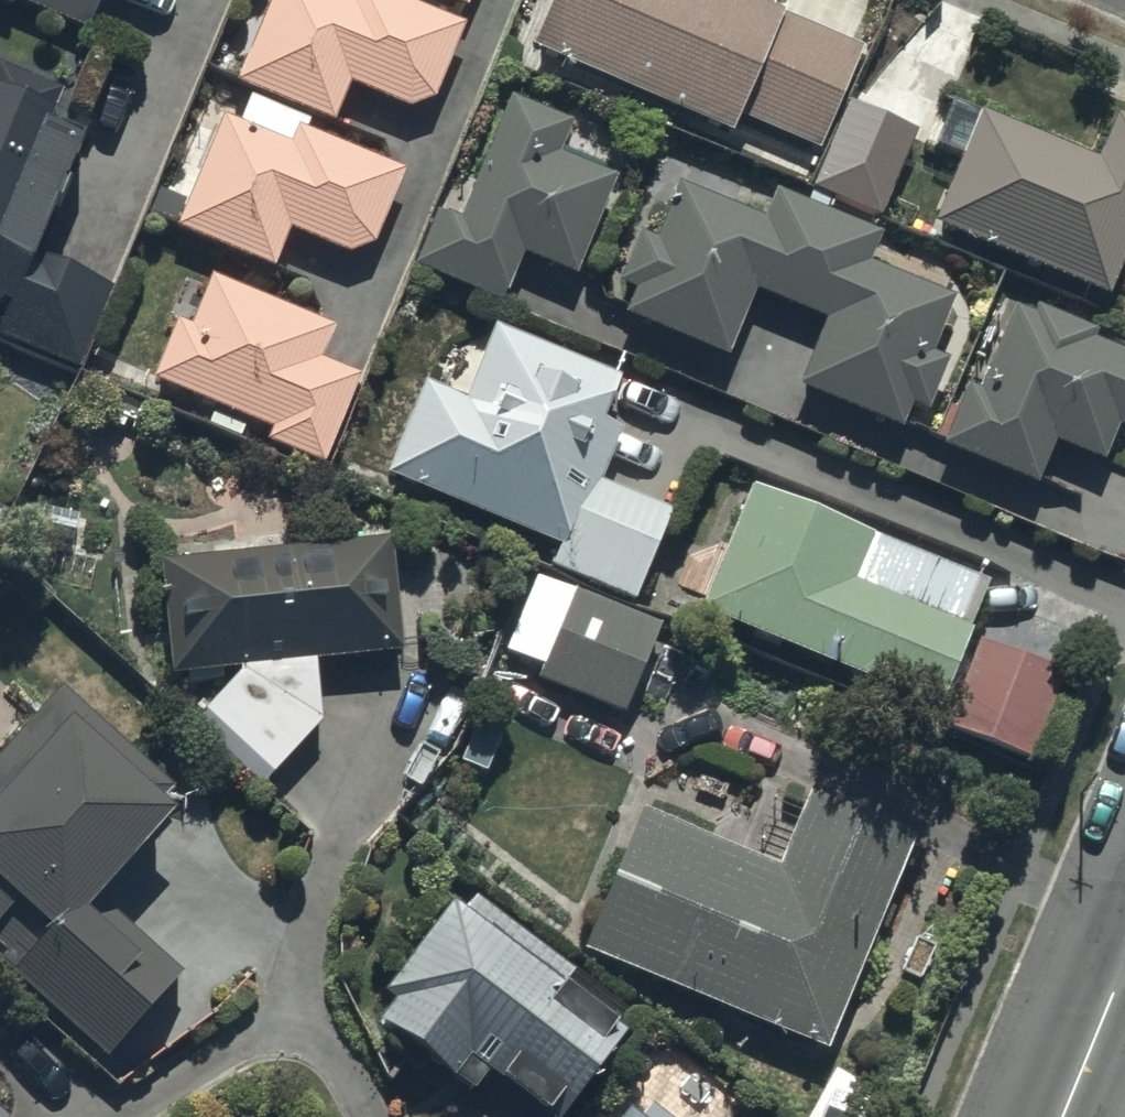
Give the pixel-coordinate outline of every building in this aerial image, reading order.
[(88,32),(101,0),(8,0),(88,32)] [(343,0),(272,0),(236,86),(333,127),(350,88),(409,113),(435,102),(466,28),(398,0),(350,0),(349,2),(343,0)] [(465,11),(470,0),(438,0),(465,11)] [(530,50),(731,136),(739,118),(818,152),(862,51),(743,0),(551,0),(530,50)] [(8,307),(0,328),(0,340),(79,372),(113,290),(34,257),(80,145),(47,132),(62,94),(0,68),(0,304),(8,307)] [(571,126),(510,100),(459,224),(437,215),(414,270),(503,306),(522,258),(575,279),(616,180),(559,156),(571,126)] [(916,136),(849,106),(812,190),(880,220),(916,136)] [(979,117),(933,228),(1107,301),(1124,257),(1124,124),(1115,120),(1096,165),(979,117)] [(288,147),(222,120),(175,231),(273,272),(289,233),(348,258),(374,247),(405,173),(297,128),(288,147)] [(655,242),(639,236),(618,286),(635,293),(624,318),(727,361),(755,295),(825,323),(797,390),(901,433),(911,409),(927,415),(948,364),(932,357),(955,301),(869,266),(880,238),(775,195),(764,222),(678,187),(655,242)] [(334,330),(211,280),(191,330),(176,324),(151,384),(271,432),(266,445),(323,469),(360,379),(320,363),(334,330)] [(967,389),(942,450),(1037,489),(1054,446),(1103,466),(1118,431),(1120,432),(1124,420),(1124,356),(1093,343),(1097,335),(1036,311),(1032,319),(1013,311),(979,394),(967,389)] [(620,383),(496,331),(465,404),(424,387),(385,479),(561,552),(553,571),(634,605),(672,516),(600,486),(621,436),(601,427),(620,383)] [(988,591),(750,493),(699,617),(937,715),(970,639),(988,591)] [(392,543),(159,565),(171,680),(240,673),(240,678),(194,725),(264,789),(322,728),(315,666),(403,658),(392,543)] [(661,629),(536,578),(505,654),(544,669),(538,683),(625,718),(661,629)] [(1064,679),(970,639),(937,715),(929,735),(1023,775),(1064,679)] [(9,957),(1,965),(109,1061),(183,977),(100,904),(172,823),(157,810),(173,792),(59,692),(0,758),(0,949),(9,957)] [(779,872),(640,815),(582,956),(827,1057),(915,843),(809,799),(779,872)] [(476,902),(464,917),(453,908),(385,996),(396,1005),(380,1026),(455,1083),(471,1062),(543,1116),(567,1116),(627,1038),(563,990),(574,976),(476,902)]
